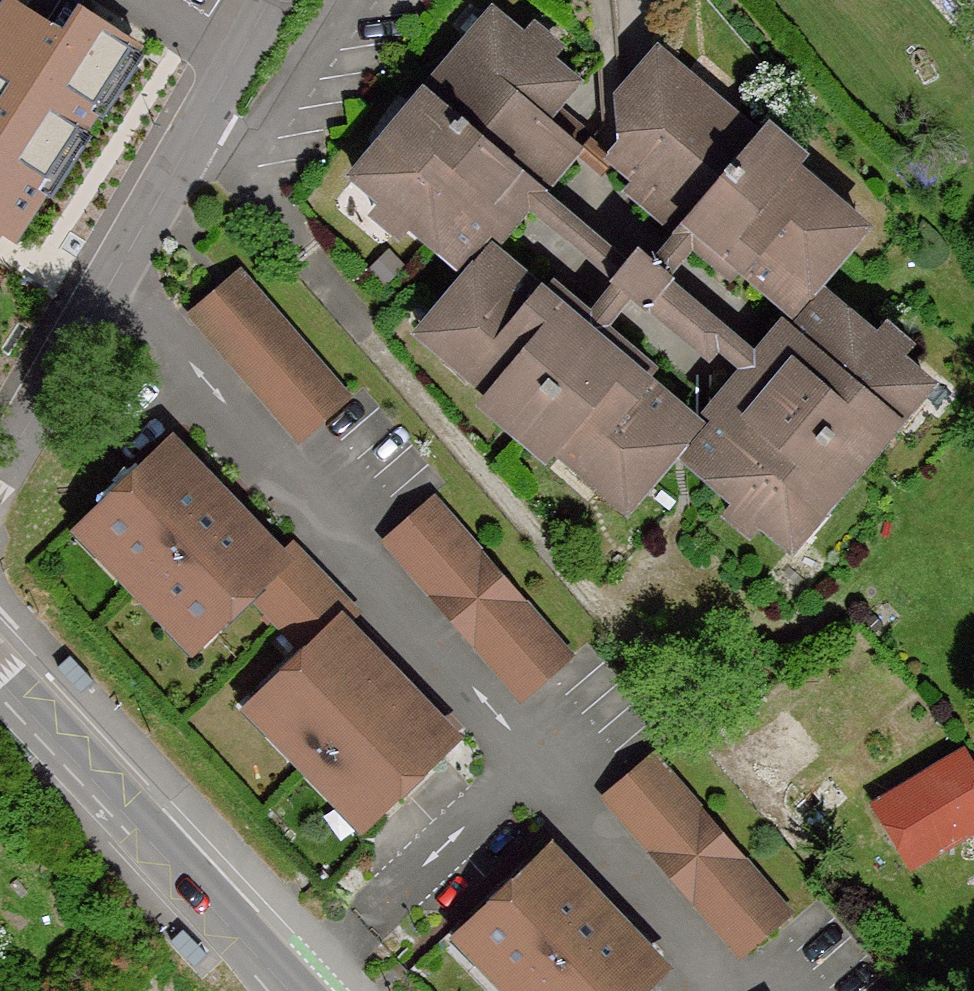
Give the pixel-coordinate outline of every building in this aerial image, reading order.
[(143,37),(85,0),(70,0),(62,13),(42,0),(1,0),(0,1),(0,257),(143,37)] [(529,177),(574,126),(550,105),(571,81),(494,14),(470,42),(478,47),(477,70),(463,87),(444,72),(405,119),(424,133),(407,152),(387,154),(380,148),(358,175),(459,259),(512,198),(529,177)] [(470,42),(444,72),(463,87),(477,70),(478,47),(470,42)] [(698,89),(659,57),(641,78),(678,111),(698,89)] [(706,236),(792,308),(842,250),(802,217),(821,194),(698,89),(678,111),(641,78),(620,101),(626,151),(617,161),(687,220),(706,236)] [(405,119),(380,148),(387,154),(407,152),(424,133),(405,119)] [(634,263),(529,177),(512,198),(613,283),(617,278),(620,279),(634,263)] [(842,250),(861,227),(821,194),(802,217),(842,250)] [(670,279),(706,236),(687,220),(651,262),(670,279)] [(578,323),(493,252),(443,309),(484,344),(463,365),(586,472),(606,450),(646,484),(697,424),(598,340),(578,323)] [(651,262),(642,255),(634,263),(620,279),(638,295),(648,305),(670,279),(651,262)] [(271,303),(244,271),(198,310),(204,318),(226,300),(246,324),(271,303)] [(613,283),(578,323),(598,340),(638,295),(620,279),(617,278),(613,283)] [(771,363),(670,279),(648,305),(645,306),(747,391),(771,363)] [(904,412),(928,385),(826,298),(771,363),(747,391),(691,457),(792,544),(812,520),(805,513),(804,491),(820,473),(839,488),(878,443),(858,425),(876,406),(895,404),(904,412)] [(246,324),(226,300),(204,318),(302,434),(348,395),(271,303),(246,324)] [(443,309),(424,331),(463,365),(484,344),(443,309)] [(878,443),(904,412),(895,404),(876,406),(858,425),(878,443)] [(93,521),(114,543),(105,551),(131,579),(135,576),(152,594),(148,597),(174,625),(183,617),(204,639),(253,592),(286,561),(239,512),(188,560),(171,541),(222,493),(175,444),(93,521)] [(586,472),(627,506),(646,484),(606,450),(586,472)] [(812,520),(839,488),(820,473),(804,491),(805,513),(812,520)] [(239,512),(222,493),(171,541),(188,560),(239,512)] [(475,547),(436,500),(390,539),(430,586),(475,547)] [(114,543),(93,521),(84,530),(105,551),(114,543)] [(528,610),(475,547),(430,586),(482,648),(528,610)] [(297,551),(286,561),(253,592),(261,600),(305,559),(297,551)] [(347,604),(305,559),(261,600),(303,645),(347,604)] [(355,612),(347,604),(303,645),(311,653),(344,623),(355,612)] [(568,656),(528,610),(482,648),(522,695),(568,656)] [(204,639),(183,617),(174,625),(195,647),(204,639)] [(344,623),(311,653),(262,700),(282,722),(273,730),(299,758),(303,754),(320,773),(317,776),(343,804),(351,795),(372,817),(454,740),(408,690),(357,738),(340,720),(391,672),(344,623)] [(408,690),(391,672),(340,720),(357,738),(408,690)] [(282,722),(262,700),(253,708),(273,730),(282,722)] [(906,852),(948,829),(956,840),(973,829),(973,769),(966,755),(881,804),(906,852)] [(693,805),(653,758),(607,797),(647,843),(693,805)] [(372,817),(351,795),(343,804),(363,826),(372,817)] [(745,868),(693,805),(647,843),(700,906),(745,868)] [(913,865),(956,840),(948,829),(906,852),(913,865)] [(490,949),(481,958),(508,985),(512,982),(521,990),(636,990),(662,965),(615,916),(565,965),(548,947),(598,898),(551,849),(468,928),(490,949)] [(785,914),(745,868),(700,906),(739,953),(785,914)] [(615,916),(598,898),(548,947),(565,965),(615,916)] [(490,949),(468,928),(460,937),(481,958),(490,949)]
